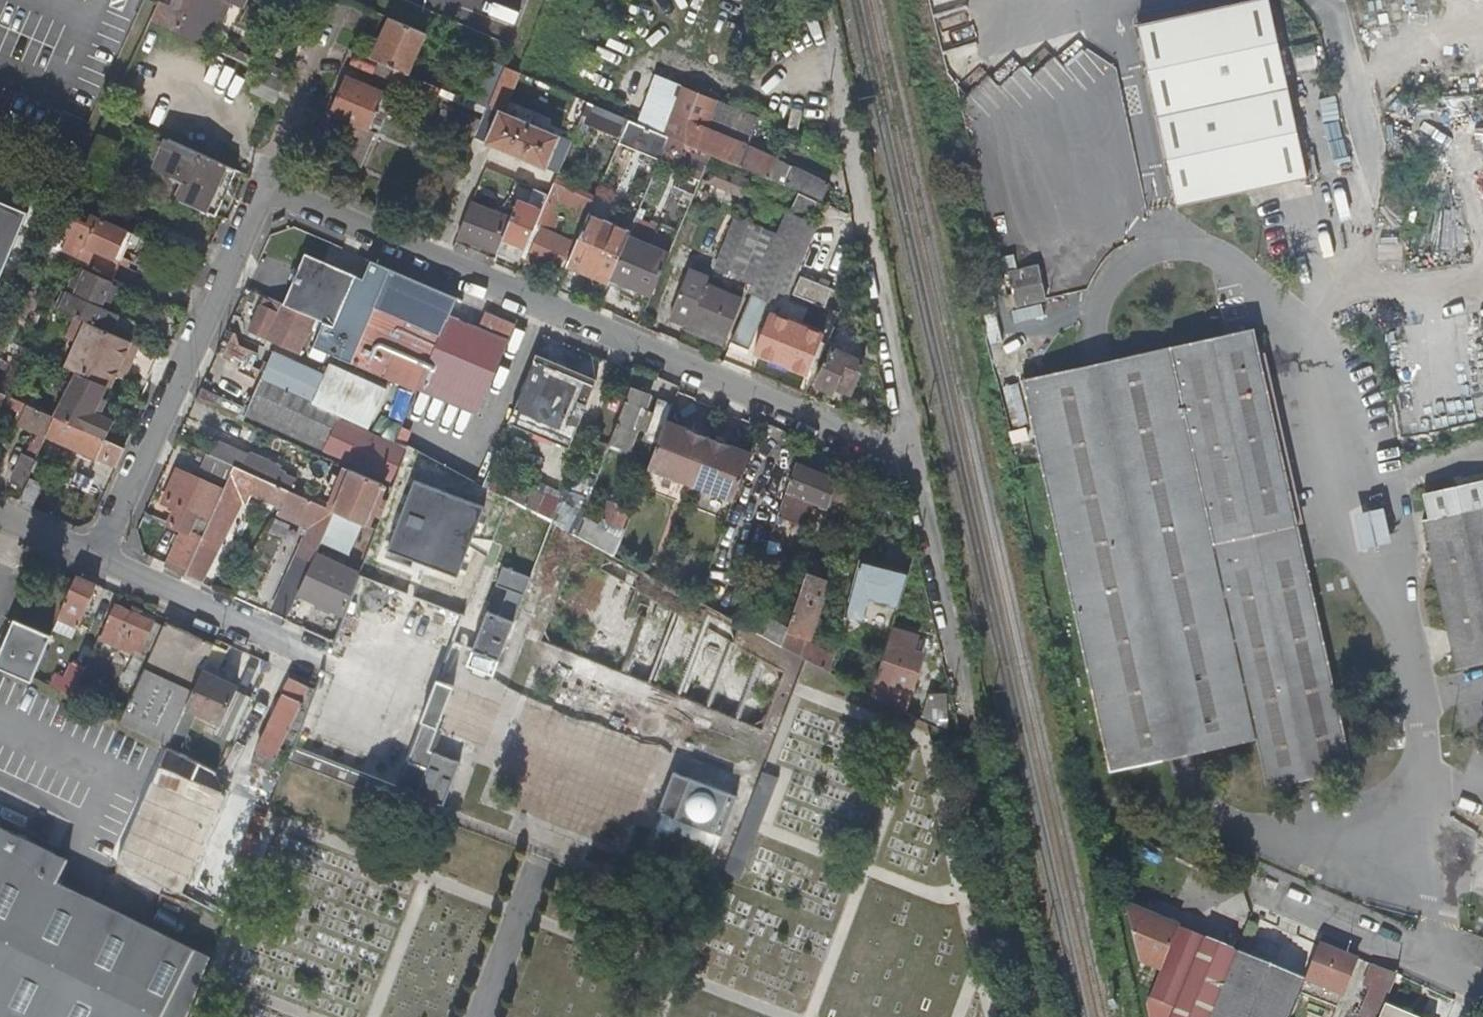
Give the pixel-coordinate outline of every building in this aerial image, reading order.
[(150,21),(206,47),(219,18),(224,20),(230,4),(221,0),(174,0),(171,7),(159,1),(150,21)] [(1311,180),(1271,0),(1265,0),(1139,28),(1178,209),(1311,180)] [(388,18),(371,60),(377,63),(405,74),(423,33),(388,18)] [(374,71),(377,63),(371,60),(354,53),(351,62),(374,71)] [(492,94),(503,67),(485,59),(468,101),(486,109),(492,94)] [(377,63),(374,71),(389,78),(387,85),(433,105),(434,102),(440,89),(405,74),(377,63)] [(508,101),(520,74),(519,73),(503,67),(492,94),(508,101)] [(274,102),(284,82),(259,70),(250,91),(274,102)] [(328,113),(331,115),(367,130),(382,93),(344,77),(328,113)] [(697,116),(705,97),(681,87),(666,125),(689,135),(697,116)] [(468,101),(440,89),(434,102),(441,104),(480,121),(486,109),(468,101)] [(367,130),(374,133),(389,96),(382,93),(367,130)] [(618,140),(627,120),(586,102),(577,123),(618,140)] [(480,121),(441,104),(437,114),(441,116),(437,124),(464,136),(468,127),(476,131),(480,121)] [(492,124),(485,143),(544,168),(558,136),(529,123),(532,117),(517,111),(514,117),(499,111),(492,124)] [(374,133),(367,130),(331,115),(325,128),(354,141),(368,146),(374,133)] [(697,116),(689,135),(666,125),(663,135),(668,138),(694,149),(703,128),(697,116)] [(468,127),(464,136),(448,172),(457,177),(476,131),(468,127)] [(650,152),(660,156),(668,138),(663,135),(645,128),(640,142),(652,147),(650,152)] [(703,128),(694,149),(710,155),(768,180),(777,159),(703,128)] [(660,156),(702,174),(710,155),(694,149),(668,138),(660,156)] [(189,180),(187,186),(184,193),(218,208),(225,193),(230,181),(235,170),(168,140),(156,165),(173,172),(189,180)] [(359,167),(368,146),(354,141),(346,161),(359,167)] [(787,177),(792,166),(777,159),(768,180),(772,182),(776,172),(787,177)] [(716,187),(740,196),(746,182),(707,165),(701,180),(716,187)] [(776,172),(772,182),(793,191),(793,190),(821,202),(828,186),(792,166),(787,177),(776,172)] [(431,200),(444,206),(457,177),(448,172),(437,168),(430,185),(436,188),(431,200)] [(189,180),(173,172),(170,178),(187,186),(189,180)] [(709,204),(716,187),(701,180),(693,200),(708,207),(709,204)] [(236,184),(230,181),(225,193),(231,195),(236,184)] [(531,187),(523,205),(539,212),(547,194),(531,187)] [(716,187),(709,204),(732,214),(740,196),(716,187)] [(564,197),(548,191),(547,194),(539,212),(533,226),(524,249),(521,255),(537,262),(543,265),(556,271),(570,241),(549,232),(564,197)] [(775,235),(774,235),(760,268),(752,285),(748,294),(750,295),(729,342),(746,349),(772,291),(784,297),(814,225),(806,221),(814,202),(796,194),(787,214),(784,213),(775,235)] [(23,211),(0,201),(0,267),(23,211)] [(539,212),(523,205),(515,202),(507,219),(468,204),(456,237),(472,243),(477,244),(496,251),(501,240),(524,249),(533,226),(539,212)] [(126,230),(68,203),(47,249),(69,259),(112,279),(121,260),(114,257),(126,230)] [(589,269),(609,278),(626,236),(628,232),(587,214),(565,267),(586,276),(589,269)] [(713,268),(741,280),(747,264),(760,268),(774,235),(734,218),(713,268)] [(114,257),(121,260),(133,233),(126,230),(114,257)] [(668,254),(626,236),(609,278),(636,290),(650,296),(668,254)] [(501,240),(496,251),(519,260),(521,255),(524,249),(501,240)] [(69,259),(47,249),(42,259),(64,269),(69,259)] [(304,253),(282,305),(321,322),(334,327),(356,275),(304,253)] [(361,277),(356,275),(334,327),(324,352),(416,391),(418,387),(448,317),(456,298),(368,261),(361,277)] [(541,271),(543,265),(537,262),(535,268),(541,271)] [(741,281),(752,285),(760,268),(747,264),(741,280),(741,281)] [(60,308),(111,331),(117,317),(117,316),(108,311),(100,308),(111,283),(112,281),(80,266),(60,308)] [(1017,308),(1046,301),(1039,267),(1010,273),(1017,308)] [(589,269),(586,276),(606,285),(609,278),(589,269)] [(691,325),(724,339),(740,300),(705,284),(707,279),(690,272),(671,318),(691,325)] [(633,296),(636,290),(609,278),(606,285),(633,296)] [(823,293),(819,291),(814,289),(797,282),(791,296),(817,307),(823,293)] [(108,311),(119,287),(111,283),(100,308),(108,311)] [(26,295),(17,317),(29,322),(34,322),(38,319),(38,314),(34,310),(38,300),(26,295)] [(278,306),(279,303),(263,297),(247,332),(297,354),(312,321),(278,306)] [(774,309),(771,315),(778,318),(780,312),(774,309)] [(457,321),(448,317),(418,387),(481,414),(512,344),(510,343),(517,327),(488,315),(482,331),(474,349),(449,338),(457,321)] [(753,351),(812,376),(824,347),(825,346),(818,343),(821,336),(806,329),(778,318),(771,315),(769,315),(753,351)] [(117,369),(126,372),(138,345),(85,321),(64,367),(109,387),(114,376),(117,369)] [(474,349),(482,331),(457,321),(449,338),(474,349)] [(311,347),(324,352),(334,327),(321,322),(311,347)] [(808,323),(806,329),(821,336),(824,330),(808,323)] [(724,339),(691,325),(688,331),(721,345),(724,339)] [(858,337),(833,327),(825,346),(824,347),(830,350),(815,385),(831,392),(834,386),(836,381),(853,387),(863,363),(858,337)] [(1271,791),(1355,771),(1258,330),(1025,381),(1112,774),(1260,741),(1271,791)] [(598,374),(538,349),(510,417),(570,443),(598,374)] [(264,374),(261,380),(338,415),(367,428),(384,391),(324,363),(319,373),(273,352),(268,364),(264,374)] [(0,359),(0,389),(11,364),(0,359)] [(260,372),(264,374),(268,364),(264,363),(260,372)] [(117,369),(114,376),(122,380),(126,372),(117,369)] [(336,421),(338,415),(261,380),(248,409),(243,422),(349,468),(383,484),(389,486),(402,451),(336,421)] [(850,393),(853,387),(836,381),(834,386),(850,393)] [(62,398),(53,417),(103,439),(111,422),(92,412),(99,398),(70,384),(63,397),(62,398)] [(248,409),(196,385),(190,397),(243,422),(248,409)] [(1015,430),(1031,426),(1022,386),(1006,390),(1015,430)] [(648,396),(629,389),(610,437),(606,447),(625,455),(636,428),(638,423),(642,424),(648,411),(643,409),(648,396)] [(41,446),(46,435),(53,417),(0,392),(0,403),(17,411),(13,420),(17,422),(17,423),(37,432),(33,442),(41,446)] [(653,398),(648,396),(643,409),(648,411),(653,398)] [(642,440),(656,445),(662,428),(664,423),(671,405),(658,400),(653,413),(645,431),(642,440)] [(638,423),(636,428),(639,429),(645,431),(653,413),(648,411),(642,424),(638,423)] [(46,435),(115,466),(123,448),(103,439),(53,417),(46,435)] [(679,434),(681,429),(664,423),(662,428),(679,434)] [(675,473),(692,479),(707,438),(681,429),(679,434),(662,428),(656,445),(646,469),(674,479),(675,473)] [(408,435),(398,431),(395,439),(404,444),(408,435)] [(764,434),(758,431),(749,454),(748,457),(747,460),(744,470),(750,472),(764,434)] [(733,448),(707,438),(692,479),(709,485),(707,491),(733,501),(744,470),(747,460),(731,454),(733,448)] [(29,441),(23,455),(35,459),(41,446),(33,442),(29,441)] [(241,469),(247,456),(214,441),(208,454),(233,465),(241,469)] [(749,454),(733,448),(731,454),(747,460),(748,457),(749,454)] [(247,456),(241,469),(274,484),(279,472),(282,467),(249,452),(247,456)] [(227,478),(233,465),(208,454),(206,453),(200,467),(227,478)] [(35,459),(23,455),(22,454),(10,482),(22,488),(35,459)] [(805,492),(829,501),(835,482),(836,481),(795,464),(781,501),(777,510),(784,513),(787,504),(784,502),(788,490),(803,496),(805,492)] [(251,493),(280,506),(288,490),(274,484),(241,469),(233,465),(227,478),(226,482),(251,493)] [(365,525),(383,484),(349,468),(343,482),(334,478),(327,493),(336,497),(330,509),(334,511),(361,523),(365,525)] [(296,480),(279,472),(274,484),(288,490),(290,491),(296,480)] [(183,530),(166,568),(183,575),(200,537),(201,537),(208,520),(206,519),(217,491),(176,473),(163,502),(175,507),(168,523),(183,530)] [(675,473),(674,479),(690,485),(692,479),(675,473)] [(581,514),(555,502),(544,496),(528,489),(507,479),(499,496),(527,509),(550,521),(559,526),(558,528),(573,536),(578,522),(581,514)] [(690,485),(707,491),(709,485),(692,479),(690,485)] [(29,480),(20,502),(31,507),(41,485),(29,480)] [(532,480),(528,489),(544,496),(548,488),(532,480)] [(483,507),(413,481),(386,551),(457,578),(483,507)] [(492,484),(485,481),(483,487),(489,491),(492,484)] [(247,501),(251,493),(226,482),(208,520),(201,537),(183,575),(200,582),(231,519),(228,517),(237,497),(247,501)] [(851,488),(835,482),(829,501),(826,508),(842,513),(851,488)] [(1428,523),(1460,672),(1482,667),(1482,485),(1436,495),(1430,503),(1434,521),(1428,523)] [(298,487),(296,493),(302,496),(305,490),(298,487)] [(312,520),(309,528),(296,554),(271,607),(287,614),(298,590),(311,562),(325,529),(334,511),(330,509),(302,496),(296,493),(290,491),(288,490),(280,506),(312,520)] [(795,517),(803,496),(788,490),(784,502),(787,504),(784,513),(795,517)] [(614,504),(608,501),(600,521),(620,528),(627,509),(614,504)] [(1382,505),(1354,512),(1363,550),(1390,544),(1382,505)] [(276,513),(309,528),(312,520),(280,506),(276,513)] [(361,523),(334,511),(325,529),(353,541),(361,523)] [(290,526),(274,519),(268,531),(265,536),(278,542),(280,538),(284,540),(290,526)] [(600,521),(596,532),(617,543),(623,529),(620,528),(600,521)] [(596,532),(578,522),(573,536),(612,557),(617,543),(596,532)] [(804,574),(805,574),(816,578),(822,558),(811,554),(804,574)] [(908,573),(857,560),(842,616),(857,620),(861,603),(857,602),(858,597),(861,597),(869,599),(898,605),(908,573)] [(311,562),(298,590),(307,594),(320,566),(311,562)] [(529,578),(501,565),(494,584),(507,589),(497,613),(486,609),(466,664),(493,675),(529,578)] [(320,566),(307,594),(342,610),(353,581),(320,566)] [(96,584),(76,574),(58,616),(77,625),(96,584)] [(804,637),(807,638),(822,596),(815,594),(820,579),(816,578),(805,574),(786,631),(804,637)] [(826,581),(820,579),(815,594),(822,596),(826,581)] [(861,603),(857,620),(863,621),(869,599),(861,597),(858,597),(857,602),(861,603)] [(775,614),(745,602),(742,611),(772,622),(775,614)] [(155,621),(143,616),(133,611),(117,604),(103,636),(141,653),(155,621)] [(133,611),(143,616),(145,611),(136,607),(133,611)] [(786,627),(772,622),(742,611),(737,625),(779,648),(785,631),(786,627)] [(72,637),(77,625),(58,616),(53,628),(72,637)] [(32,675),(49,635),(13,620),(0,652),(0,668),(30,682),(32,675)] [(216,641),(167,620),(164,625),(150,657),(137,685),(121,721),(169,745),(187,704),(203,668),(208,657),(216,641)] [(155,621),(141,653),(150,657),(164,625),(155,621)] [(916,637),(891,629),(869,694),(903,713),(917,671),(906,667),(912,650),(916,637)] [(804,637),(786,631),(785,631),(779,648),(826,673),(827,673),(837,636),(820,632),(817,641),(814,650),(802,647),(804,637)] [(817,641),(807,638),(804,637),(802,647),(814,650),(817,641)] [(917,671),(922,654),(912,650),(906,667),(917,671)] [(128,681),(137,685),(150,657),(141,653),(128,681)] [(220,663),(208,657),(203,668),(215,674),(220,663)] [(70,668),(66,678),(61,690),(73,696),(83,674),(70,668)] [(215,674),(203,668),(187,704),(221,719),(216,732),(231,739),(251,694),(235,687),(237,683),(215,674)] [(56,673),(51,685),(61,690),(66,678),(56,673)] [(254,760),(272,768),(308,686),(290,678),(254,760)] [(421,720),(423,721),(437,727),(453,686),(436,680),(421,720)] [(924,722),(951,736),(946,701),(928,700),(924,722)] [(398,787),(443,805),(461,761),(429,748),(437,727),(423,721),(398,787)] [(189,777),(198,760),(169,745),(161,763),(189,777)] [(288,760),(393,800),(397,788),(293,748),(288,760)] [(223,773),(218,769),(198,760),(189,777),(161,763),(117,859),(180,890),(230,790),(217,783),(223,773)] [(736,797),(672,772),(657,810),(721,835),(736,797)] [(210,954),(66,882),(77,858),(0,820),(0,1016),(186,1016),(210,954)] [(1231,948),(1124,903),(1136,959),(1159,969),(1146,1000),(1149,1016),(1202,1016),(1231,948)] [(1306,981),(1302,979),(1296,993),(1336,1007),(1355,961),(1321,947),(1306,981)] [(1235,950),(1207,1016),(1284,1016),(1300,978),(1235,950)] [(1361,1016),(1378,1016),(1384,1004),(1397,974),(1371,964),(1363,982),(1373,986),(1359,1016),(1361,1016)] [(1384,1004),(1378,1016),(1414,1016),(1384,1004)]
